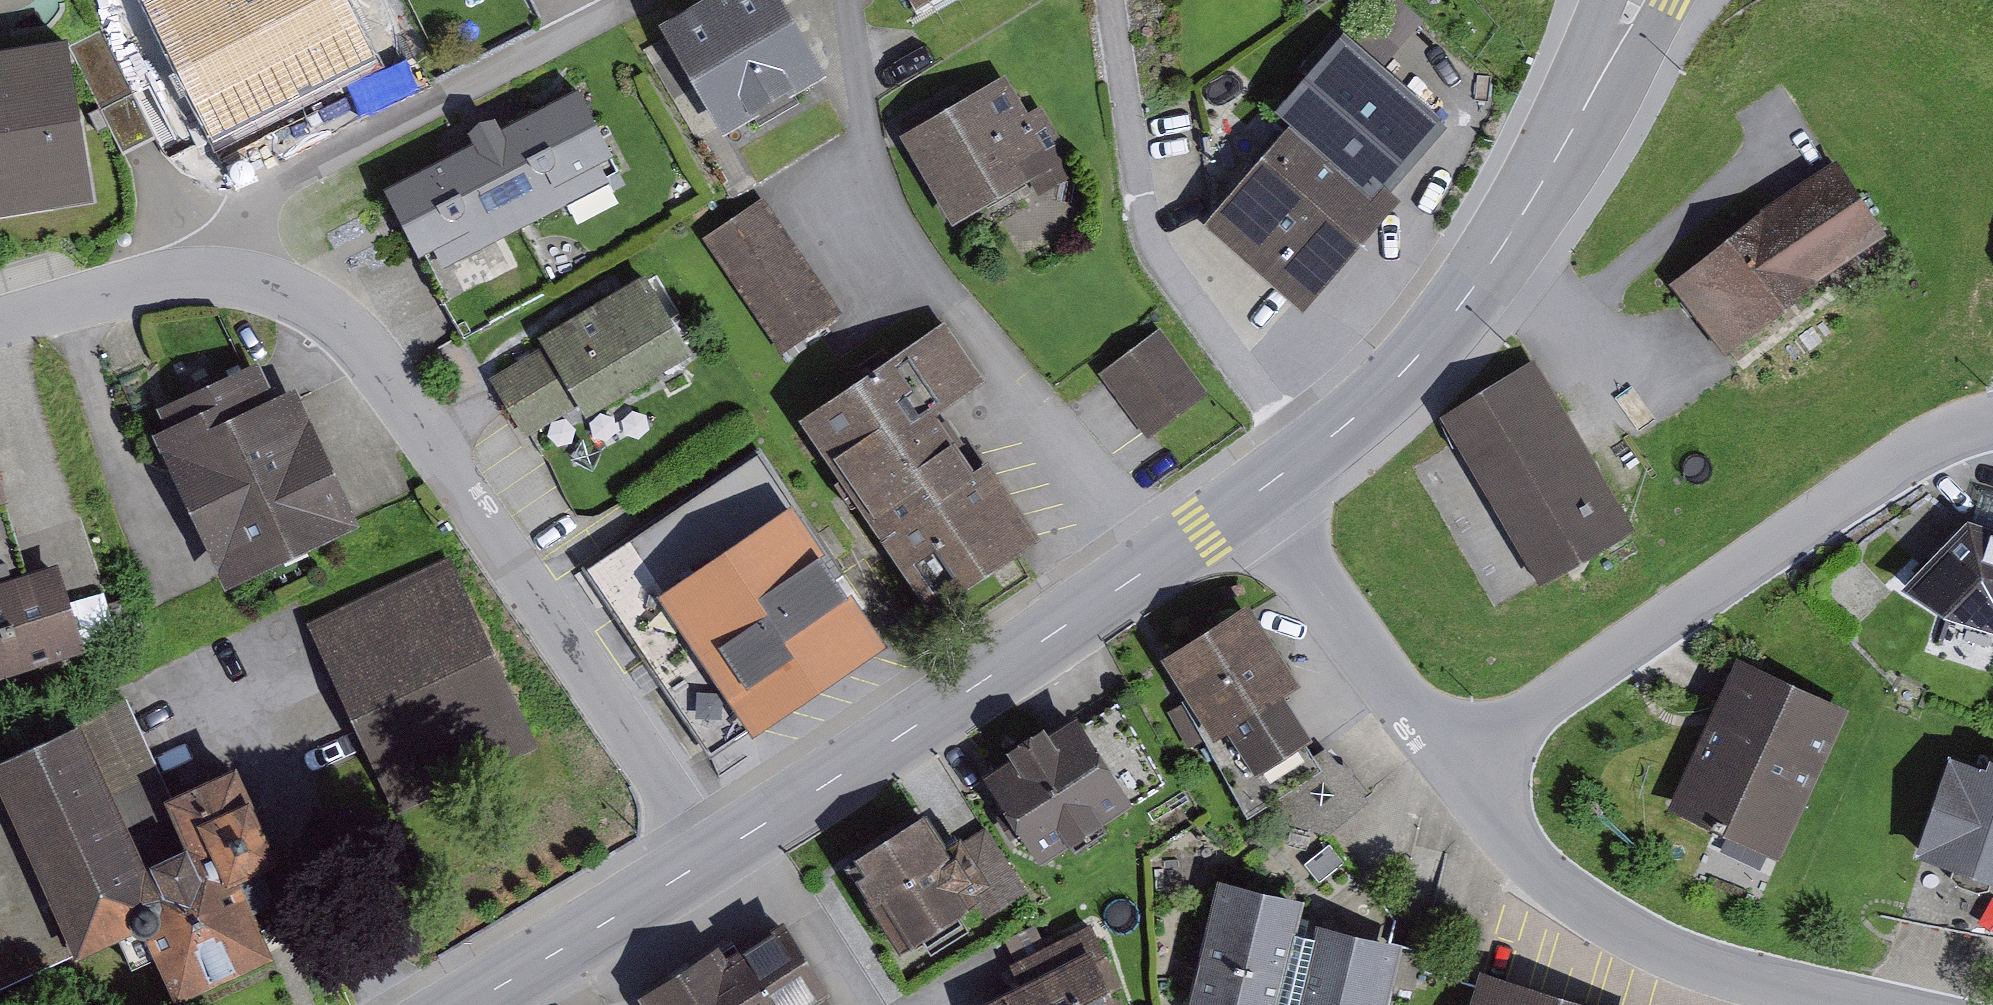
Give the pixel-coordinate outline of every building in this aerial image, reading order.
[(350,0),(143,0),(139,2),(211,143),(379,56),(350,0)] [(658,17),(723,130),(827,70),(786,0),(687,0),(658,17)] [(0,36),(0,212),(105,194),(76,23),(0,36)] [(1290,117),(1204,217),(1302,305),(1401,193),(1384,178),(1442,107),(1387,63),(1344,26),(1275,104),(1290,117)] [(1006,70),(901,131),(952,220),(1028,177),(1038,195),(1080,170),(1041,103),(1029,110),(1006,70)] [(386,182),(421,248),(433,242),(445,265),(610,178),(601,160),(615,153),(578,82),(386,182)] [(1669,279),(1725,352),(1818,276),(1889,231),(1836,156),(1760,204),(1669,279)] [(703,235),(783,351),(844,309),(764,194),(703,235)] [(645,269),(539,332),(545,342),(490,375),(525,435),(580,402),(586,411),(693,348),(645,269)] [(945,318),(803,412),(931,605),(1042,531),(989,452),(974,462),(937,407),(984,377),(945,318)] [(1160,325),(1100,370),(1149,435),(1208,391),(1160,325)] [(1537,356),(1438,412),(1534,581),(1633,525),(1537,356)] [(166,422),(152,428),(224,584),(361,521),(295,380),(274,390),(259,357),(157,404),(166,422)] [(751,728),(755,734),(889,645),(844,577),(856,569),(815,508),(808,513),(760,442),(578,563),(708,757),(751,728)] [(88,646),(59,558),(27,568),(5,500),(9,499),(0,471),(0,674),(88,646)] [(1901,581),(1944,606),(1992,623),(1992,522),(1968,514),(1901,581)] [(450,552),(308,619),(398,810),(540,743),(450,552)] [(1248,596),(1162,651),(1188,694),(1181,698),(1183,700),(1204,738),(1246,815),(1252,811),(1326,834),(1372,797),(1355,778),(1354,765),(1339,761),(1326,745),(1314,753),(1302,735),(1311,729),(1284,685),(1300,677),(1248,596)] [(1737,654),(1668,804),(1781,856),(1850,706),(1737,654)] [(126,693),(81,712),(147,855),(187,837),(166,790),(169,788),(126,693)] [(1204,738),(1183,700),(1167,709),(1189,746),(1204,738)] [(1010,750),(981,769),(1040,860),(1166,779),(1116,701),(1085,721),(1076,709),(1049,727),(1044,719),(1006,744),(1010,750)] [(0,749),(0,984),(119,930),(134,963),(160,951),(178,991),(270,949),(233,868),(277,848),(236,758),(169,788),(166,790),(187,837),(147,855),(81,712),(0,749)] [(1915,851),(1992,878),(1992,751),(1990,750),(1986,762),(1950,750),(1915,851)] [(856,858),(848,863),(899,944),(973,897),(984,916),(1027,889),(986,824),(965,837),(959,827),(947,835),(927,803),(851,851),(856,858)] [(1218,874),(1187,1003),(1195,1004),(1386,1004),(1402,939),(1319,919),(1316,932),(1295,928),(1303,894),(1218,874)] [(798,916),(654,1004),(853,1004),(798,916)] [(973,1004),(1123,1004),(1115,989),(1124,984),(1091,920),(1045,943),(1036,923),(1004,939),(1014,957),(1010,960),(1020,980),(973,1004)] [(1469,1004),(1612,1004),(1480,966),(1469,1004)]
